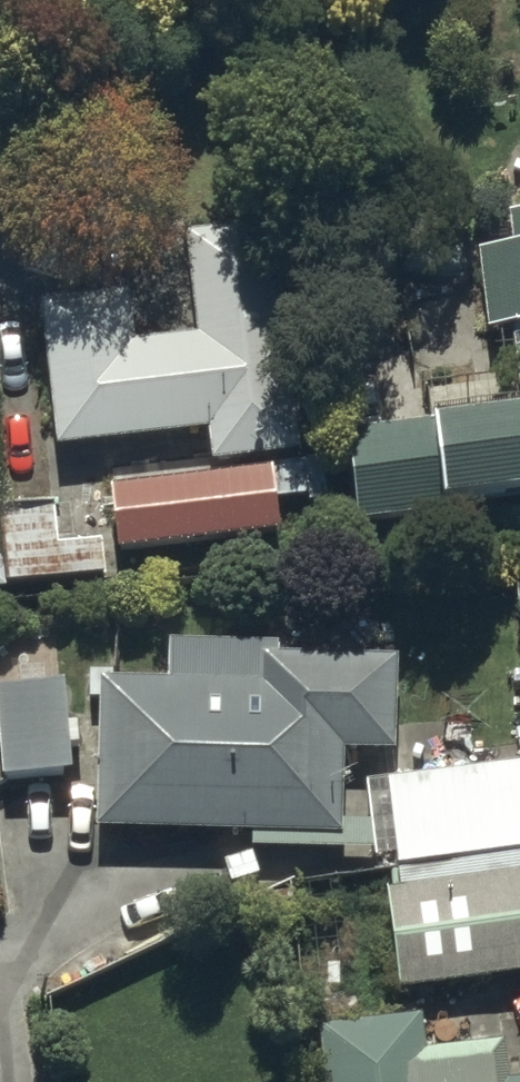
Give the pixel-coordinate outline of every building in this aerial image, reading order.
[(507,223),(509,264),(478,266),(483,346),(510,344),(516,442),(426,448),(425,439),(348,444),(354,532),(519,519),(519,222),(507,223)] [(40,312),(53,461),(204,447),(207,478),(272,472),(275,508),(303,505),(279,240),(183,248),(192,352),(129,358),(125,305),(40,312)] [(267,486),(107,504),(113,566),(274,547),(267,486)] [(3,601),(104,589),(100,547),(51,551),(48,520),(0,524),(0,571),(3,601)] [(274,656),(164,652),(163,695),(111,694),(112,684),(87,683),(87,708),(98,709),(94,845),(246,850),(246,861),(369,864),(370,830),(341,829),(343,767),(392,769),(395,675),(274,671),(274,656)] [(66,788),(60,700),(0,704),(0,792),(66,788)] [(389,789),(400,901),(385,903),(397,1004),(519,989),(519,772),(389,789)] [(336,889),(294,892),(300,982),(343,979),(336,889)] [(315,1041),(319,1081),(503,1081),(500,1055),(422,1064),(418,1030),(315,1041)]
